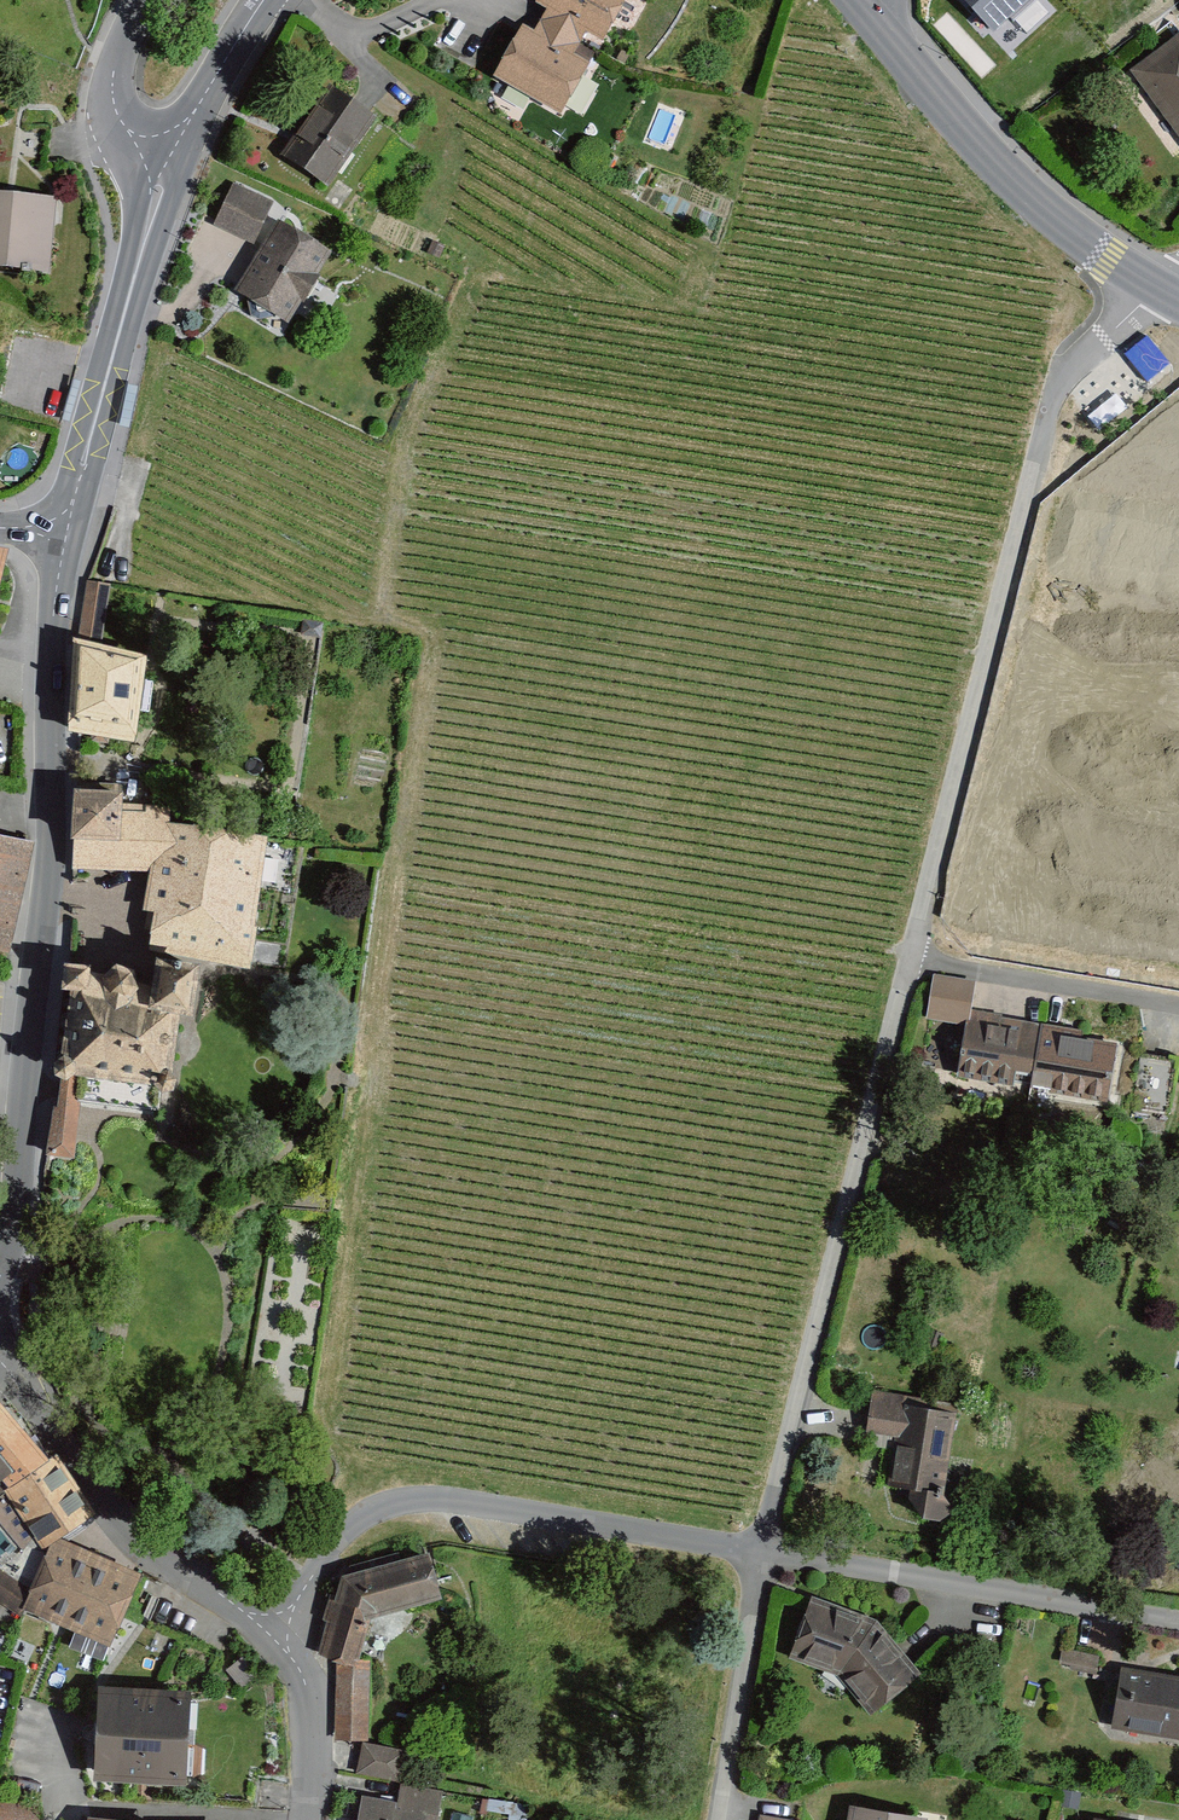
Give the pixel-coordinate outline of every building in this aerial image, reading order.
[(618,0),(541,0),(536,9),(548,16),(539,31),(579,55),(588,39),(603,47),(627,5),(618,0)] [(995,27),(1032,0),(974,0),(995,27)] [(570,70),(579,55),(539,31),(530,47),(518,40),(493,82),(560,121),(585,79),(570,70)] [(1177,39),(1125,79),(1178,149),(1178,41),(1177,39)] [(364,128),(323,99),(277,164),(317,193),(364,128)] [(258,244),(277,202),(234,182),(215,225),(258,244)] [(0,196),(0,270),(46,277),(50,201),(0,196)] [(320,262),(271,232),(232,299),(281,328),(320,262)] [(97,630),(99,582),(84,581),(82,629),(97,630)] [(136,668),(69,653),(64,746),(126,756),(136,668)] [(161,816),(61,806),(60,878),(152,881),(158,839),(161,816)] [(29,841),(0,834),(0,951),(3,951),(29,841)] [(247,946),(260,849),(158,839),(152,881),(140,959),(243,979),(247,946)] [(189,1025),(194,978),(145,972),(141,1002),(129,1000),(121,983),(103,981),(93,996),(80,995),(81,981),(55,978),(52,1004),(60,1005),(42,1164),(71,1167),(77,1110),(159,1119),(170,1023),(189,1025)] [(966,985),(929,978),(920,1023),(958,1030),(966,985)] [(1030,1097),(1041,1032),(965,1020),(954,1085),(1030,1097)] [(1106,1043),(1041,1032),(1030,1097),(1095,1108),(1106,1043)] [(954,1419),(873,1402),(866,1432),(895,1437),(886,1478),(913,1526),(945,1531),(949,1508),(938,1495),(954,1419)] [(1,1486),(9,1494),(40,1473),(0,1424),(0,1484),(1,1486)] [(9,1494),(0,1500),(0,1506),(35,1556),(83,1524),(45,1469),(40,1473),(9,1494)] [(111,1636),(138,1574),(59,1540),(33,1603),(111,1636)] [(425,1554),(339,1577),(317,1651),(355,1662),(370,1611),(435,1593),(425,1554)] [(915,1682),(872,1630),(807,1606),(786,1663),(838,1682),(868,1721),(915,1682)] [(337,1664),(336,1738),(369,1738),(370,1664),(337,1664)] [(1122,1676),(1114,1735),(1178,1745),(1178,1685),(1122,1676)] [(177,1709),(90,1705),(86,1787),(173,1792),(177,1709)] [(401,1746),(363,1741),(358,1772),(397,1777),(401,1746)] [(358,1807),(355,1819),(423,1819),(428,1819),(429,1819),(433,1798),(396,1791),(392,1813),(358,1807)] [(37,1806),(0,1806),(0,1819),(38,1819),(37,1806)]
